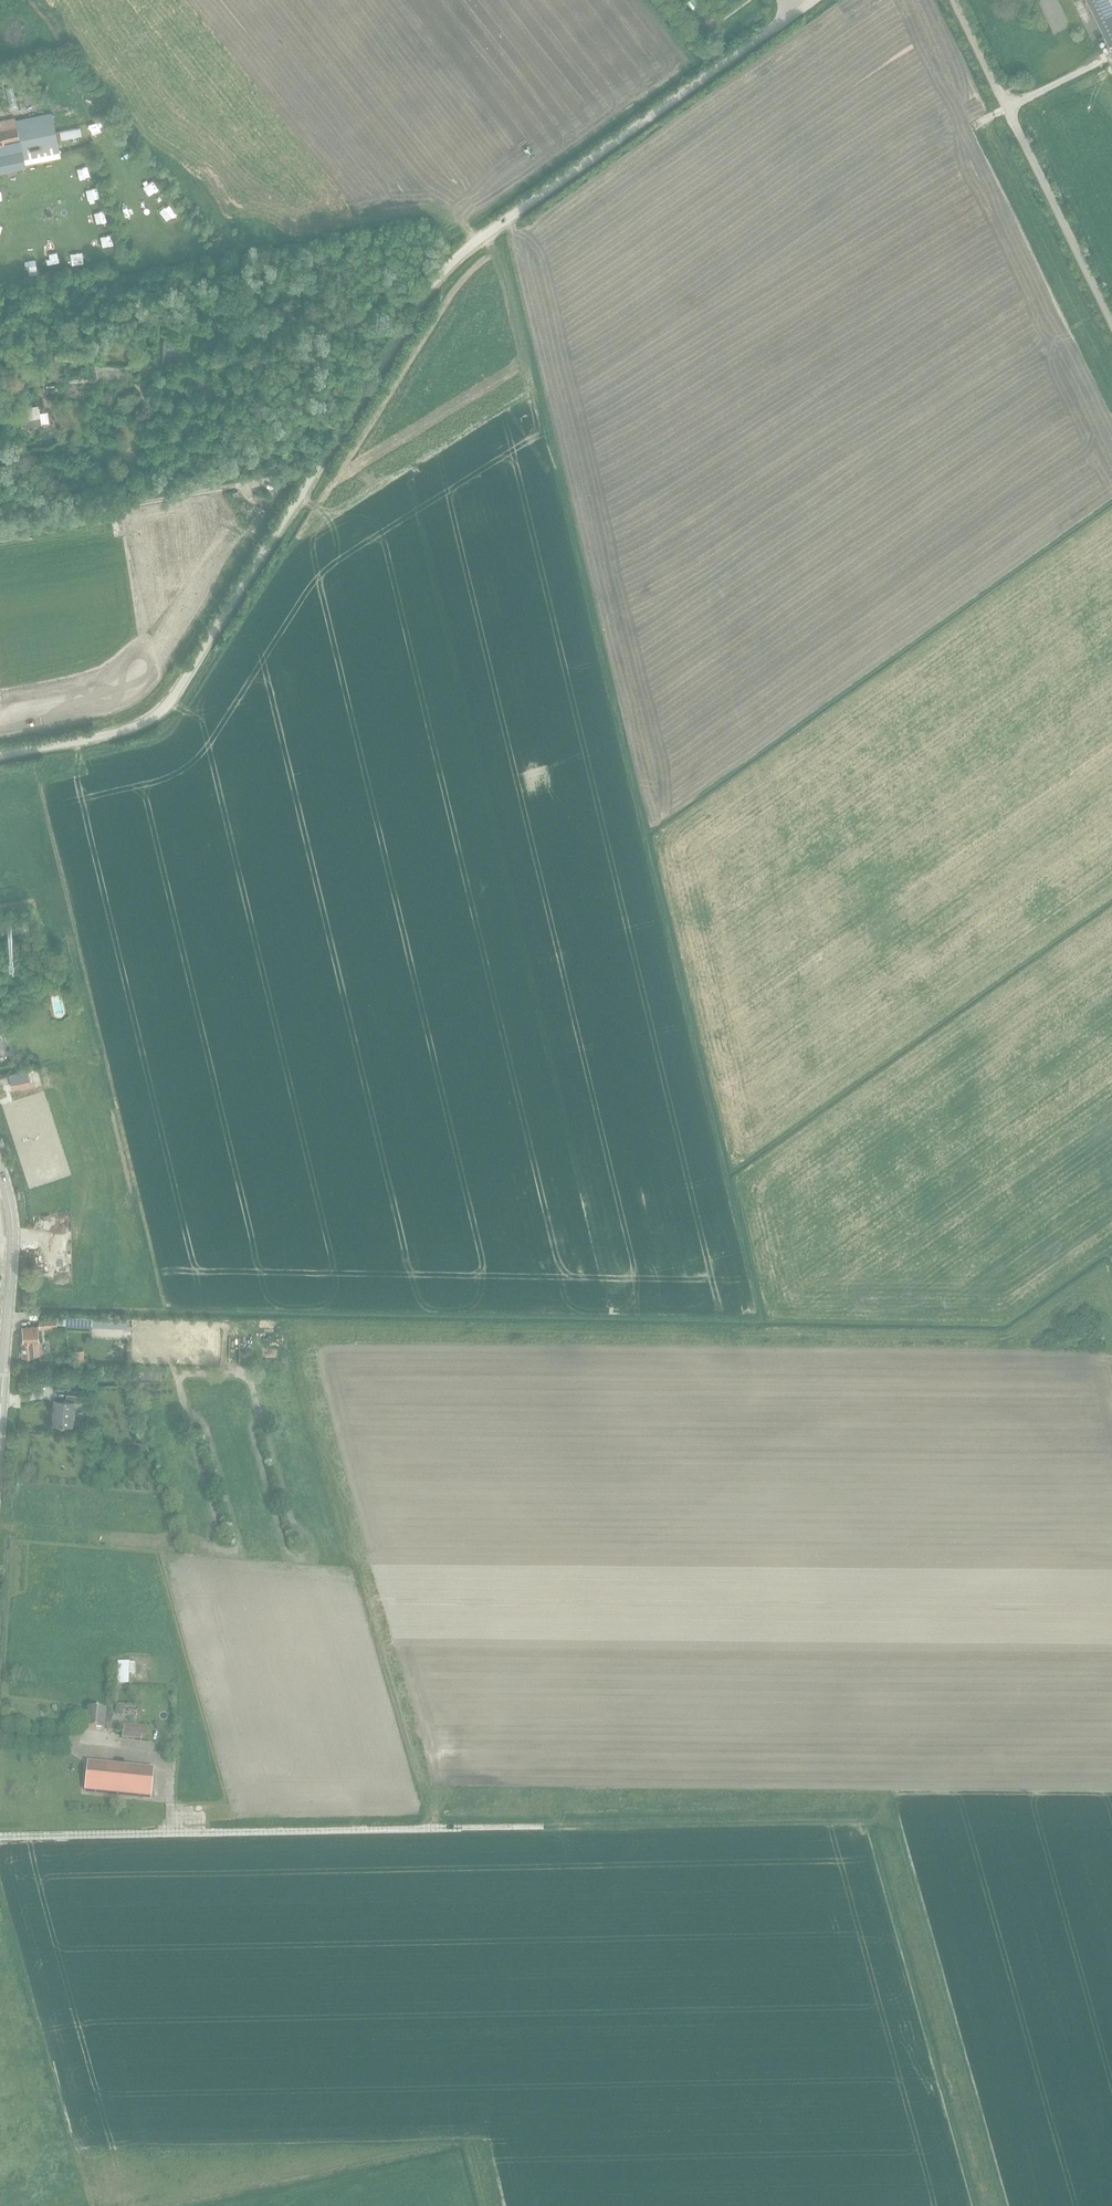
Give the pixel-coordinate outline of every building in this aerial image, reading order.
[(1110,47),(1111,46),(1111,0),(1087,0),(1110,47)] [(1030,38),(1037,52),(1044,48),(1037,34),(1030,38)] [(25,165),(24,159),(59,151),(52,112),(15,120),(14,117),(0,120),(0,170),(25,165)] [(35,409),(25,411),(27,421),(44,417),(41,401),(33,402),(35,409)] [(21,919),(23,930),(30,929),(27,918),(21,919)] [(39,1325),(62,1323),(89,1323),(89,1317),(61,1317),(56,1317),(56,1316),(39,1318),(39,1325)] [(21,1342),(22,1356),(39,1355),(37,1325),(22,1326),(24,1341),(21,1342)] [(79,1402),(80,1396),(66,1394),(65,1400),(54,1399),(52,1424),(71,1426),(74,1402),(79,1402)] [(126,1697),(127,1684),(134,1684),(135,1676),(115,1674),(114,1687),(99,1686),(97,1704),(125,1707),(125,1706),(132,1707),(133,1697),(126,1697)] [(111,1731),(113,1712),(106,1711),(88,1709),(86,1729),(104,1731),(111,1731)] [(150,1745),(152,1731),(123,1728),(122,1741),(150,1745)] [(87,1761),(84,1792),(150,1799),(154,1768),(87,1761)]
